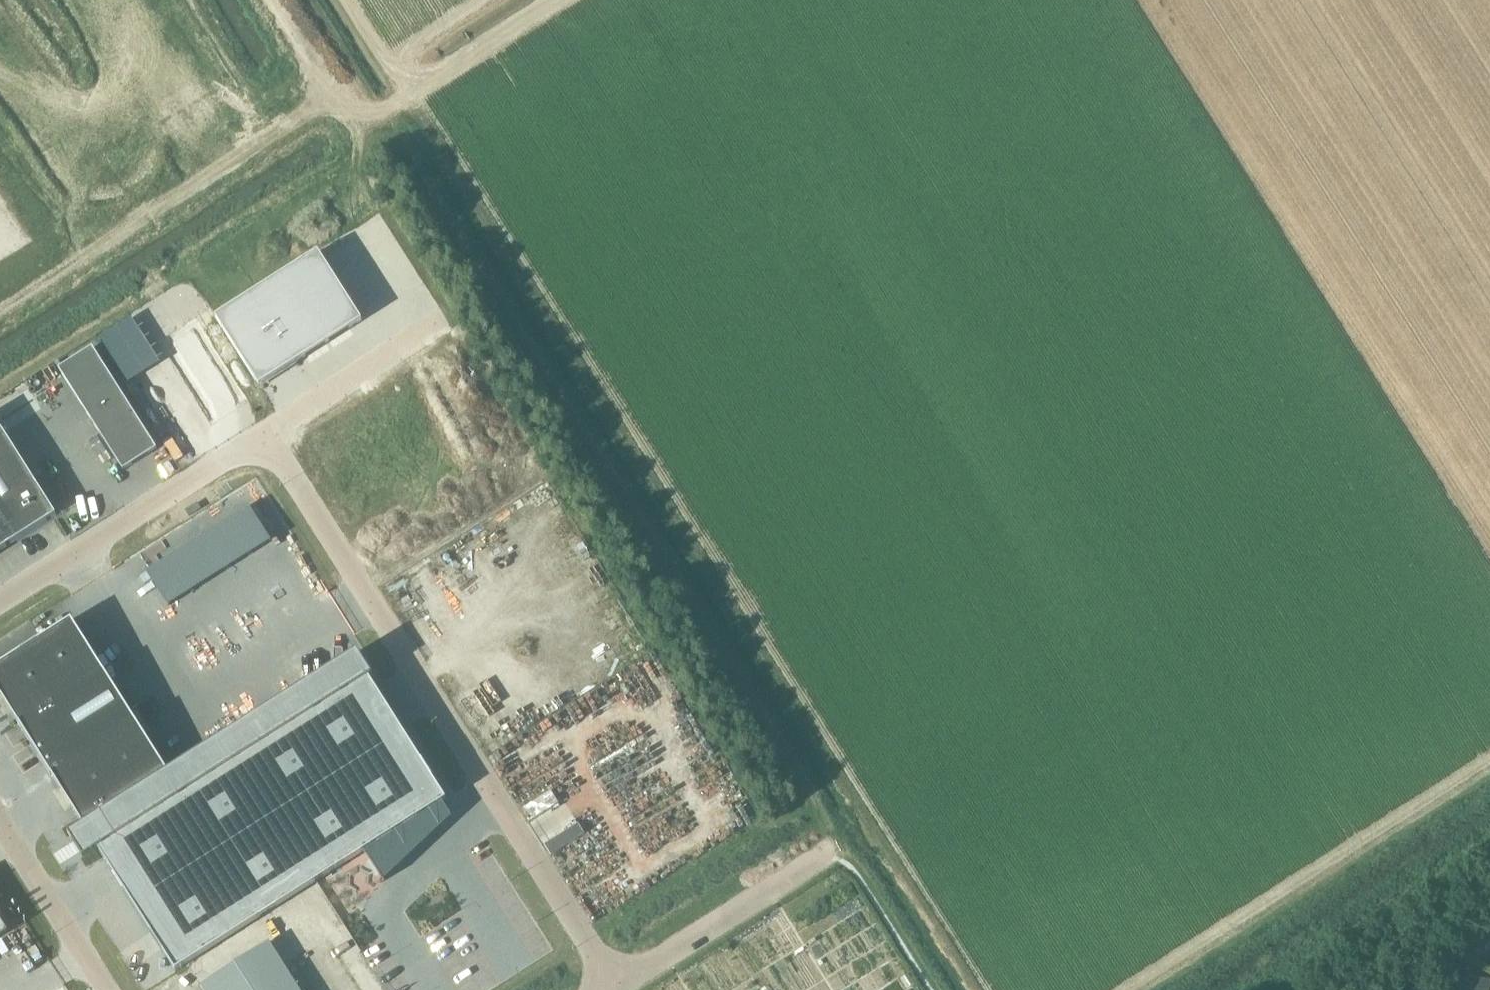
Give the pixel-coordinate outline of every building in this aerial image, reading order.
[(318,251),(215,317),(259,386),(362,321),(318,251)] [(241,396),(193,320),(163,339),(211,414),(232,401),(233,402),(241,397),(241,396)] [(124,397),(90,419),(123,470),(156,449),(124,397)] [(56,514),(0,426),(0,550),(56,514)] [(75,591),(108,646),(154,619),(120,564),(75,591)] [(72,621),(71,619),(0,664),(0,696),(18,724),(17,724),(50,776),(51,776),(82,825),(68,835),(83,859),(98,850),(175,971),(446,799),(369,678),(372,676),(357,652),(168,771),(73,620),(72,621)] [(97,878),(89,884),(99,898),(107,892),(97,878)] [(269,942),(200,986),(203,989),(299,989),(269,942)] [(1488,989),(1489,981),(1489,980),(1472,976),(1474,968),(1459,965),(1453,989),(1489,989),(1488,989)]
